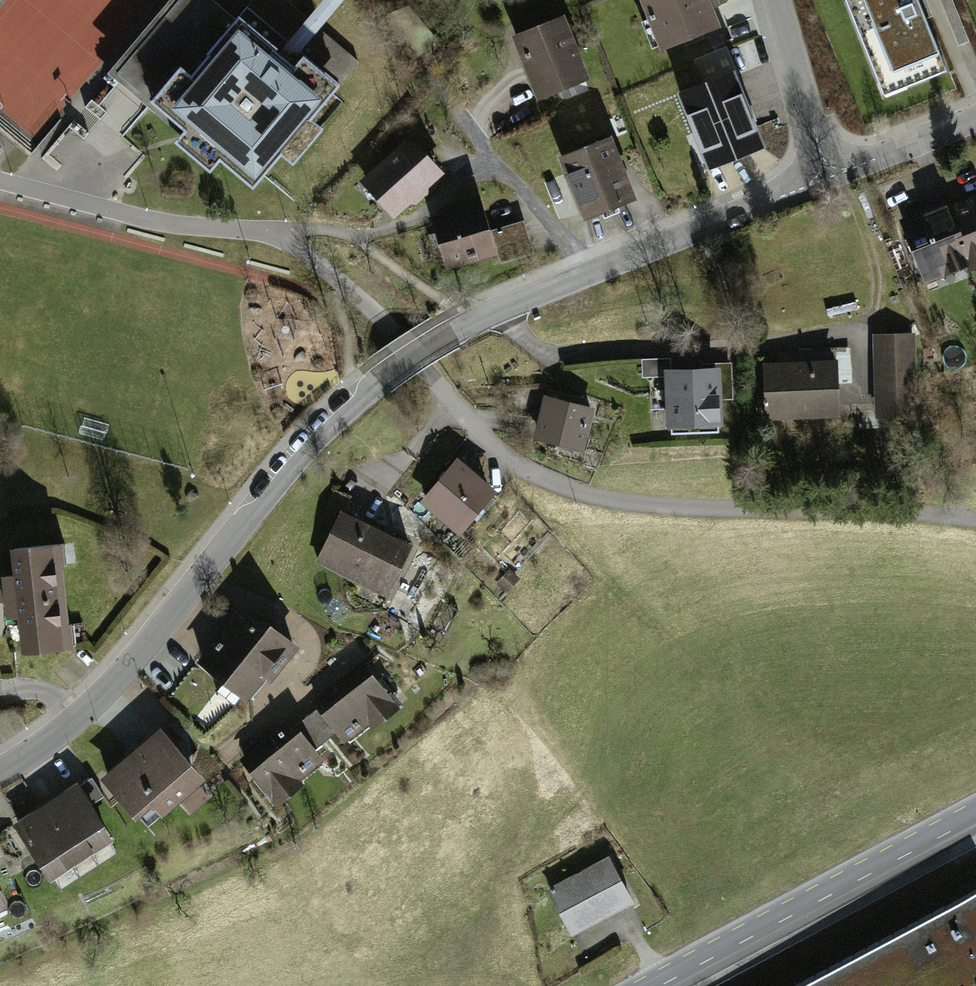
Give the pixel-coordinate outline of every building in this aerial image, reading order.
[(256,188),(282,158),(293,167),(322,133),(309,122),(360,63),(286,0),(192,0),(197,4),(167,39),(156,29),(92,104),(126,133),(150,105),(183,133),(172,146),(212,180),(226,163),(256,188)] [(716,27),(706,0),(651,0),(667,44),(716,27)] [(887,98),(948,75),(919,0),(848,0),(887,98)] [(583,76),(561,21),(518,38),(540,94),(583,76)] [(768,148),(740,73),(679,95),(707,170),(768,148)] [(616,138),(558,158),(581,223),(638,203),(616,138)] [(408,139),(357,184),(389,220),(440,175),(408,139)] [(911,221),(930,276),(975,260),(975,199),(911,221)] [(457,219),(435,225),(445,262),(494,249),(481,201),(454,208),(457,219)] [(936,346),(891,346),(890,409),(935,409),(936,346)] [(842,348),(765,354),(771,424),(848,418),(842,348)] [(735,443),(741,442),(739,413),(746,413),(744,374),(716,375),(716,382),(678,383),(681,443),(688,443),(688,451),(736,449),(735,443)] [(607,426),(551,411),(540,454),(596,469),(607,426)] [(507,508),(463,471),(426,513),(469,550),(507,508)] [(433,553),(362,517),(335,570),(406,606),(433,553)] [(57,553),(14,558),(23,645),(66,641),(57,553)] [(517,579),(509,572),(499,583),(507,590),(517,579)] [(264,726),(321,664),(277,624),(220,687),(264,726)] [(376,672),(323,714),(353,752),(380,730),(393,747),(420,726),(376,672)] [(123,797),(165,836),(209,790),(167,751),(123,797)] [(299,825),(346,788),(317,752),(271,789),(299,825)] [(119,842),(89,800),(29,843),(59,885),(119,842)] [(615,861),(549,897),(576,945),(641,909),(615,861)] [(27,929),(0,868),(0,941),(27,929)] [(792,985),(975,985),(975,889),(792,985)]
